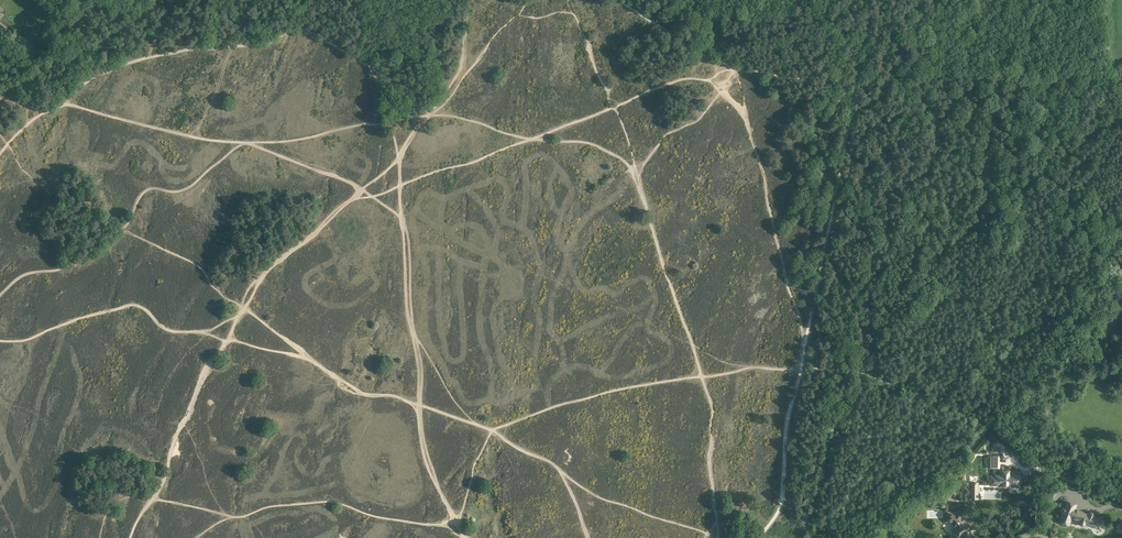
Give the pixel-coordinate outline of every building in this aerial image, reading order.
[(1012,482),(1012,487),(1020,487),(1020,482),(1021,482),(1021,476),(1020,476),(1019,471),(1012,471),(1012,474),(1009,474),(1009,471),(1002,471),(1002,474),(998,474),(998,468),(999,468),(999,456),(989,456),(989,476),(990,476),(990,485),(999,485),(999,482),(1002,483),(1002,487),(1009,487),(1009,482),(1012,482)] [(978,482),(970,483),(971,500),(979,500),(978,482)] [(948,493),(953,498),(959,492),(955,487),(948,493)] [(1062,513),(1063,513),(1059,521),(1068,524),(1071,517),(1080,521),(1079,521),(1079,522),(1080,523),(1080,524),(1081,524),(1081,525),(1082,525),(1083,525),(1083,524),(1084,524),(1085,523),(1098,528),(1102,519),(1093,516),(1094,515),(1093,514),(1093,513),(1090,512),(1089,513),(1088,514),(1078,510),(1079,509),(1078,510),(1074,509),(1076,505),(1067,501),(1065,508),(1064,507),(1063,507),(1062,508),(1061,508),(1061,509),(1061,510),(1061,511),(1061,512),(1062,512),(1062,513)] [(946,512),(945,522),(952,523),(952,524),(954,527),(955,527),(955,528),(951,531),(956,537),(955,537),(956,537),(969,537),(971,536),(968,531),(970,529),(962,519),(963,518),(958,511),(955,513),(946,512)]
